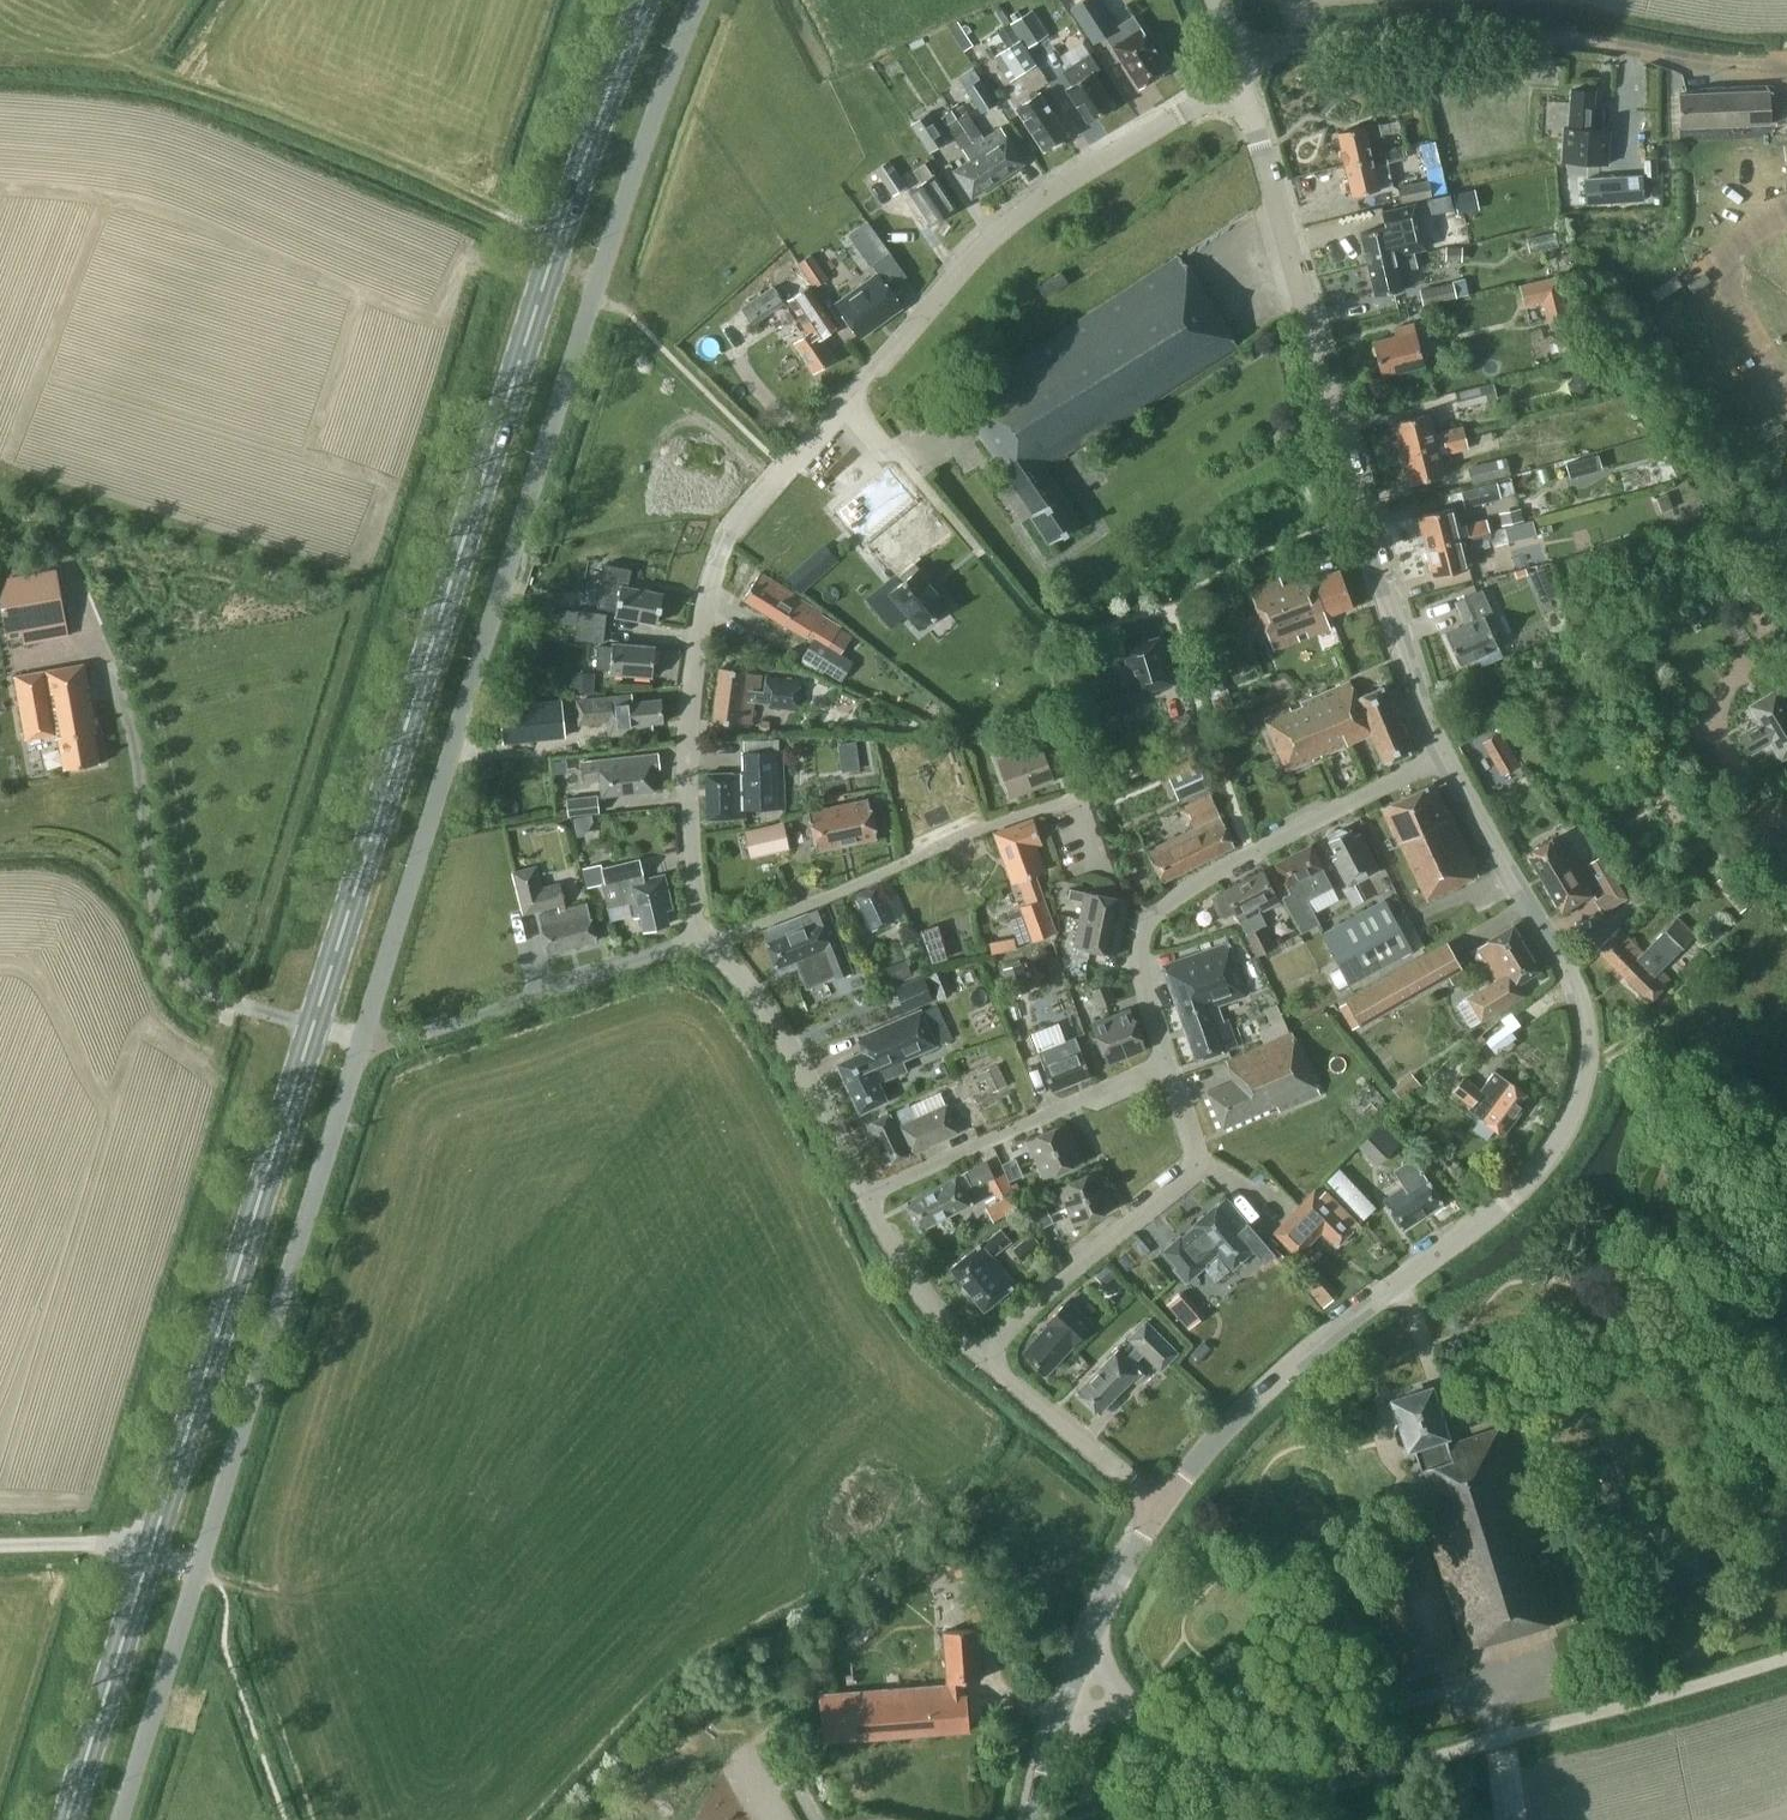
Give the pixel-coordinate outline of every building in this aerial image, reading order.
[(1047,34),(1031,10),(1011,23),(1026,47),(1047,34)] [(972,46),(957,21),(947,27),(963,52),(972,46)] [(1009,24),(996,32),(1006,47),(1018,39),(1009,24)] [(1111,46),(1112,48),(1138,87),(1165,69),(1139,28),(1122,40),(1111,46)] [(1014,78),(1037,63),(1030,52),(1028,53),(1020,39),(993,56),(1008,81),(1014,78)] [(1097,68),(1088,54),(1062,72),(1071,84),(1065,88),(1087,122),(1113,105),(1091,72),(1097,68)] [(995,102),(972,67),(957,77),(980,112),(995,102)] [(1594,91),(1570,90),(1568,128),(1563,128),(1561,161),(1607,164),(1609,130),(1601,129),(1602,107),(1593,106),(1594,91)] [(1643,129),(1644,91),(1623,90),(1622,128),(1643,129)] [(1769,123),(1768,91),(1677,94),(1679,127),(1769,123)] [(1066,136),(1037,93),(1014,108),(1043,151),(1066,136)] [(996,180),(956,118),(950,110),(940,117),(946,125),(944,126),(967,160),(952,171),(970,198),(996,180)] [(946,141),(928,112),(910,124),(929,152),(946,141)] [(956,118),(996,180),(1023,163),(998,127),(982,138),(965,112),(956,118)] [(1370,158),(1370,154),(1366,138),(1380,135),(1377,124),(1336,133),(1343,164),(1370,158)] [(1370,158),(1343,164),(1351,196),(1377,190),(1372,166),(1405,158),(1402,147),(1370,154),(1370,158)] [(906,186),(888,160),(874,169),(892,195),(906,186)] [(954,209),(923,163),(912,170),(920,182),(907,190),(931,225),(954,209)] [(1643,200),(1642,175),(1639,175),(1639,177),(1625,178),(1625,176),(1621,176),(1621,178),(1609,179),(1609,177),(1584,179),(1585,203),(1643,200)] [(1431,197),(1445,194),(1442,177),(1427,179),(1431,197)] [(1431,197),(1427,179),(1397,185),(1400,203),(1431,197)] [(1477,209),(1472,189),(1453,194),(1458,214),(1477,209)] [(1359,232),(1366,264),(1394,258),(1393,255),(1420,249),(1410,205),(1380,212),(1383,227),(1359,232)] [(1535,251),(1564,245),(1561,232),(1532,239),(1535,251)] [(1462,247),(1446,246),(1445,260),(1462,261),(1462,247)] [(1394,258),(1366,264),(1373,296),(1401,290),(1396,266),(1409,263),(1407,252),(1393,255),(1394,258)] [(827,278),(811,254),(797,263),(813,287),(827,278)] [(1236,348),(1176,257),(975,386),(982,396),(962,409),(1032,514),(1030,516),(1048,543),(1079,523),(1043,467),(1236,348)] [(1067,282),(1059,271),(1036,287),(1043,297),(1067,282)] [(902,306),(877,272),(835,303),(839,308),(859,337),(902,306)] [(1567,314),(1558,275),(1519,284),(1524,306),(1542,302),(1546,319),(1567,314)] [(1468,295),(1464,278),(1451,281),(1452,282),(1419,289),(1422,304),(1468,295)] [(784,303),(773,286),(740,308),(751,325),(784,303)] [(835,328),(807,286),(787,299),(809,332),(794,342),(814,373),(833,359),(820,338),(835,328)] [(1422,366),(1412,323),(1392,328),(1394,336),(1372,342),(1381,376),(1422,366)] [(1555,340),(1558,352),(1569,349),(1566,337),(1555,340)] [(1569,387),(1581,394),(1588,381),(1576,374),(1569,387)] [(1496,398),(1492,382),(1455,391),(1458,407),(1496,398)] [(1392,422),(1401,455),(1465,439),(1461,426),(1433,433),(1428,413),(1392,422)] [(1467,447),(1465,439),(1401,455),(1408,483),(1443,475),(1438,455),(1467,447)] [(1587,472),(1601,468),(1597,454),(1583,458),(1587,472)] [(1508,475),(1504,458),(1467,467),(1471,483),(1508,475)] [(946,536),(891,469),(837,514),(870,555),(876,551),(901,582),(888,593),(919,630),(949,605),(913,562),(946,536)] [(1500,499),(1496,482),(1460,491),(1464,508),(1500,499)] [(1425,547),(1488,534),(1485,520),(1457,527),(1451,507),(1417,516),(1425,547)] [(1522,520),(1520,508),(1499,513),(1502,524),(1522,520)] [(1507,542),(1535,534),(1532,520),(1503,527),(1507,542)] [(1488,534),(1425,547),(1432,577),(1467,568),(1462,549),(1490,541),(1488,534)] [(587,576),(616,580),(618,560),(590,556),(587,576)] [(813,577),(807,569),(803,565),(788,578),(800,591),(814,578),(813,577)] [(1544,565),(1528,572),(1532,582),(1548,575),(1544,565)] [(1275,650),(1295,641),(1300,639),(1297,634),(1305,630),(1307,636),(1329,627),(1325,618),(1352,606),(1336,571),(1310,582),(1304,569),(1288,576),(1290,581),(1283,584),(1281,579),(1250,592),(1275,650)] [(21,628),(23,643),(67,636),(56,570),(0,580),(0,595),(6,630),(21,628)] [(801,657),(803,658),(799,663),(821,677),(824,671),(840,681),(852,662),(826,646),(839,625),(820,613),(821,612),(800,599),(800,598),(759,572),(742,599),(805,638),(807,635),(812,638),(801,657)] [(609,584),(606,584),(602,608),(616,611),(614,615),(656,623),(659,608),(662,593),(620,586),(609,584)] [(1487,602),(1481,590),(1454,602),(1465,625),(1443,634),(1457,665),(1497,647),(1479,606),(1487,602)] [(577,610),(576,624),(605,627),(605,612),(577,610)] [(605,627),(576,624),(575,639),(604,641),(605,627)] [(1176,682),(1162,635),(1147,640),(1147,638),(1117,647),(1119,654),(1122,653),(1128,673),(1124,674),(1130,693),(1153,686),(1153,689),(1176,682)] [(654,646),(611,643),(611,646),(597,645),(595,668),(609,669),(609,673),(651,676),(654,646)] [(89,686),(86,666),(14,679),(26,740),(55,735),(56,742),(60,741),(65,769),(98,762),(93,732),(98,731),(92,701),(89,701),(86,686),(89,686)] [(757,673),(718,668),(712,720),(749,725),(752,702),(762,703),(762,706),(797,710),(800,681),(767,677),(766,681),(764,681),(763,690),(754,689),(754,685),(759,686),(760,674),(757,674),(757,673)] [(593,692),(594,673),(571,672),(569,690),(593,692)] [(1226,689),(1221,677),(1211,680),(1215,692),(1226,689)] [(1349,682),(1324,693),(1346,745),(1368,736),(1353,700),(1356,698),(1349,682)] [(1353,700),(1368,736),(1380,763),(1411,750),(1384,686),(1356,698),(1353,700)] [(1775,689),(1748,705),(1758,723),(1738,734),(1749,753),(1769,742),(1780,759),(1786,755),(1786,710),(1775,689)] [(1088,700),(1075,691),(1063,707),(1075,717),(1088,700)] [(1324,693),(1301,703),(1302,706),(1295,708),(1316,758),(1346,745),(1324,693)] [(632,701),(631,694),(604,697),(577,699),(579,722),(606,719),(608,734),(652,730),(651,723),(662,722),(659,699),(632,701)] [(1234,704),(1231,694),(1212,700),(1215,710),(1234,704)] [(563,720),(561,700),(499,706),(503,743),(545,738),(543,722),(563,720)] [(954,717),(939,707),(932,718),(947,728),(954,717)] [(1291,710),(1290,707),(1263,719),(1286,771),(1316,758),(1295,708),(1291,710)] [(1257,729),(1252,715),(1241,719),(1246,733),(1257,729)] [(769,720),(760,718),(758,728),(768,730),(769,720)] [(1011,734),(1030,788),(1053,780),(1040,743),(1023,750),(1016,732),(1011,734)] [(1515,765),(1497,732),(1481,741),(1486,749),(1492,746),(1506,770),(1515,765)] [(1030,788),(1011,734),(1005,736),(1011,754),(995,760),(1008,796),(1030,788)] [(859,769),(855,741),(837,743),(841,772),(859,769)] [(781,808),(780,751),(741,752),(742,774),(705,774),(705,817),(742,816),(742,808),(781,808)] [(659,769),(657,754),(588,761),(590,782),(600,781),(601,795),(654,790),(651,770),(659,769)] [(1207,787),(1194,757),(1165,769),(1178,800),(1207,787)] [(1444,811),(1432,784),(1380,808),(1392,835),(1394,834),(1425,899),(1478,874),(1447,809),(1444,811)] [(1233,846),(1207,792),(1179,805),(1190,829),(1147,851),(1163,880),(1233,846)] [(598,810),(595,793),(565,797),(568,814),(598,810)] [(1785,801),(1780,794),(1742,818),(1763,850),(1774,868),(1786,860),(1786,838),(1782,829),(1786,826),(1786,800),(1785,801)] [(874,839),(866,799),(809,811),(817,850),(874,839)] [(1039,843),(1031,819),(993,833),(1010,882),(1017,879),(1026,905),(1021,907),(1032,939),(1054,931),(1033,874),(1043,871),(1034,845),(1039,843)] [(789,850),(783,821),(745,830),(752,858),(789,850)] [(1353,836),(1349,829),(1328,841),(1336,856),(1333,858),(1347,885),(1378,869),(1358,833),(1353,836)] [(1564,859),(1552,839),(1526,855),(1560,911),(1592,891),(1570,856),(1564,859)] [(1330,885),(1310,845),(1274,863),(1289,893),(1281,897),(1299,933),(1319,924),(1312,910),(1306,900),(1332,887),(1330,885)] [(1627,897),(1601,855),(1586,864),(1604,893),(1594,900),(1602,913),(1627,897)] [(643,880),(638,860),(601,869),(601,866),(583,870),(587,886),(601,883),(607,908),(629,902),(633,917),(640,915),(643,929),(667,923),(664,909),(671,908),(663,875),(643,880)] [(548,952),(572,946),(596,940),(586,902),(565,908),(559,882),(547,885),(544,872),(538,873),(537,867),(513,872),(522,913),(556,905),(558,911),(539,916),(548,952)] [(1263,926),(1265,925),(1258,913),(1278,902),(1261,870),(1223,891),(1223,893),(1214,898),(1212,903),(1218,914),(1224,916),(1233,911),(1257,955),(1274,946),(1263,926)] [(1751,901),(1725,872),(1713,883),(1739,912),(1751,901)] [(881,894),(877,885),(855,895),(871,929),(904,914),(892,888),(881,894)] [(1078,918),(1120,927),(1125,900),(1069,889),(1068,898),(1081,901),(1078,918)] [(1412,950),(1383,898),(1320,933),(1348,985),(1412,950)] [(777,967),(805,956),(809,966),(826,959),(833,979),(851,971),(825,906),(763,931),(777,967)] [(1670,978),(1661,970),(1696,934),(1677,916),(1642,952),(1619,928),(1597,950),(1648,1000),(1670,978)] [(1120,927),(1078,918),(1073,946),(1074,946),(1072,955),(1087,958),(1089,948),(1115,953),(1120,927)] [(922,928),(933,961),(949,956),(938,923),(922,928)] [(1538,970),(1511,926),(1486,941),(1486,942),(1477,947),(1470,951),(1480,969),(1488,964),(1496,979),(1465,997),(1466,998),(1456,1005),(1469,1026),(1479,1020),(1480,1021),(1524,995),(1517,983),(1538,970)] [(986,950),(982,936),(964,941),(967,955),(986,950)] [(990,953),(1017,948),(1015,938),(988,942),(990,953)] [(1447,942),(1347,999),(1361,1025),(1411,997),(1461,968),(1447,942)] [(1248,993),(1230,943),(1163,965),(1195,1058),(1234,1045),(1226,1020),(1221,1021),(1215,1004),(1248,993)] [(1055,955),(1041,946),(1030,964),(1044,972),(1055,955)] [(1321,972),(1316,951),(1293,955),(1294,959),(1272,963),(1275,981),(1321,972)] [(913,975),(907,959),(891,965),(878,969),(883,985),(897,980),(913,975)] [(1031,990),(1021,962),(1003,969),(1012,996),(1031,990)] [(951,993),(941,969),(926,975),(936,999),(951,993)] [(933,1000),(922,975),(894,987),(905,1012),(933,1000)] [(1100,986),(1106,1004),(1114,1001),(1108,983),(1100,986)] [(1098,1007),(1106,1004),(1100,986),(1092,989),(1098,1007)] [(1129,1009),(1110,1016),(1125,1056),(1143,1049),(1129,1009)] [(934,1045),(920,1012),(919,1010),(857,1037),(863,1052),(836,1063),(857,1113),(885,1101),(877,1082),(884,1079),(906,1070),(902,1060),(905,1058),(935,1046),(934,1045)] [(1510,1031),(1519,1024),(1510,1012),(1501,1019),(1510,1031)] [(1125,1056),(1110,1016),(1092,1023),(1106,1063),(1125,1056)] [(1515,1038),(1501,1019),(1481,1035),(1495,1054),(1515,1038)] [(1317,1095),(1291,1032),(1224,1060),(1233,1081),(1206,1092),(1221,1128),(1275,1105),(1278,1112),(1317,1095)] [(1089,1077),(1074,1038),(1038,1052),(1052,1090),(1089,1077)] [(1007,1085),(998,1063),(976,1073),(980,1082),(987,1079),(993,1091),(1007,1085)] [(1528,1098),(1493,1072),(1480,1090),(1463,1077),(1452,1091),(1471,1105),(1468,1108),(1501,1133),(1528,1098)] [(1420,1085),(1411,1073),(1391,1088),(1401,1101),(1420,1085)] [(968,1110),(963,1099),(956,1102),(948,1105),(947,1106),(942,1092),(907,1106),(895,1111),(866,1124),(883,1163),(957,1131),(956,1131),(959,1129),(974,1123),(968,1110)] [(1400,1142),(1381,1122),(1357,1145),(1376,1165),(1400,1142)] [(1026,1141),(1034,1159),(1073,1141),(1065,1123),(1026,1141)] [(1073,1141),(1034,1159),(1042,1177),(1082,1159),(1073,1141)] [(1005,1172),(1019,1166),(1015,1157),(1001,1163),(1005,1172)] [(1441,1204),(1410,1158),(1391,1171),(1402,1187),(1382,1200),(1402,1230),(1441,1204)] [(993,1178),(986,1162),(905,1202),(918,1229),(972,1203),(967,1191),(993,1178)] [(1019,1166),(1005,1172),(1008,1180),(1022,1174),(1019,1166)] [(1065,1206),(1104,1189),(1097,1171),(1057,1188),(1065,1206)] [(1104,1189),(1065,1206),(1073,1224),(1112,1207),(1104,1189)] [(1357,1225),(1325,1193),(1320,1198),(1319,1197),(1303,1213),(1299,1209),(1274,1233),(1297,1256),(1320,1233),(1335,1247),(1352,1231),(1352,1230),(1357,1225)] [(1014,1209),(1005,1195),(985,1207),(993,1221),(1014,1209)] [(1273,1255),(1222,1200),(1194,1226),(1195,1227),(1181,1240),(1180,1239),(1163,1254),(1178,1270),(1175,1272),(1186,1284),(1205,1266),(1204,1264),(1218,1251),(1232,1267),(1252,1249),(1264,1263),(1273,1255)] [(1038,1218),(1049,1213),(1045,1205),(1034,1209),(1038,1218)] [(1049,1213),(1038,1218),(1042,1227),(1052,1222),(1049,1213)] [(1010,1240),(1000,1229),(982,1244),(980,1242),(949,1269),(983,1309),(1014,1283),(991,1256),(1010,1240)] [(1041,1245),(1032,1232),(1012,1248),(1021,1260),(1041,1245)] [(1116,1274),(1107,1264),(1095,1276),(1104,1285),(1116,1274)] [(1311,1288),(1329,1305),(1342,1292),(1325,1274),(1311,1288)] [(1182,1291),(1166,1305),(1187,1329),(1203,1315),(1182,1291)] [(1092,1324),(1068,1301),(1046,1324),(1047,1326),(1023,1350),(1046,1372),(1071,1347),(1070,1346),(1092,1324)] [(1176,1353),(1145,1321),(1128,1338),(1135,1346),(1125,1356),(1118,1349),(1074,1393),(1096,1414),(1138,1371),(1132,1365),(1143,1353),(1160,1370),(1176,1353)] [(1513,1386),(1501,1390),(1504,1399),(1516,1396),(1513,1386)] [(1446,1443),(1429,1389),(1392,1400),(1398,1418),(1392,1430),(1395,1442),(1407,1447),(1408,1450),(1411,1449),(1423,1490),(1412,1494),(1457,1640),(1455,1641),(1424,1542),(1355,1563),(1388,1672),(1562,1618),(1502,1425),(1446,1443)] [(977,1578),(960,1583),(973,1626),(990,1621),(977,1578)] [(978,1679),(974,1628),(943,1630),(944,1651),(947,1684),(932,1685),(818,1694),(822,1741),(968,1730),(965,1680),(978,1679)]
